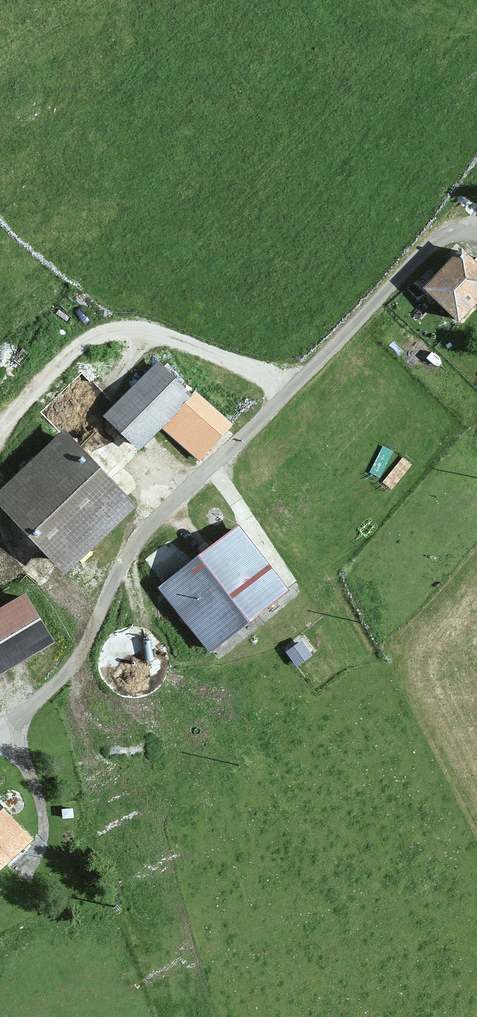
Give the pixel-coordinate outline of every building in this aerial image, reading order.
[(422,288),(458,322),(476,302),(476,263),(461,248),(422,288)] [(159,361),(105,416),(140,450),(163,427),(193,394),(159,361)] [(193,394),(163,427),(200,461),(234,424),(197,390),(193,394)] [(0,489),(0,502),(65,572),(136,506),(64,429),(0,489)] [(180,611),(222,660),(292,601),(250,552),(180,611)] [(0,608),(0,674),(55,642),(25,593),(0,608)] [(33,839),(0,803),(0,869),(33,839)]
